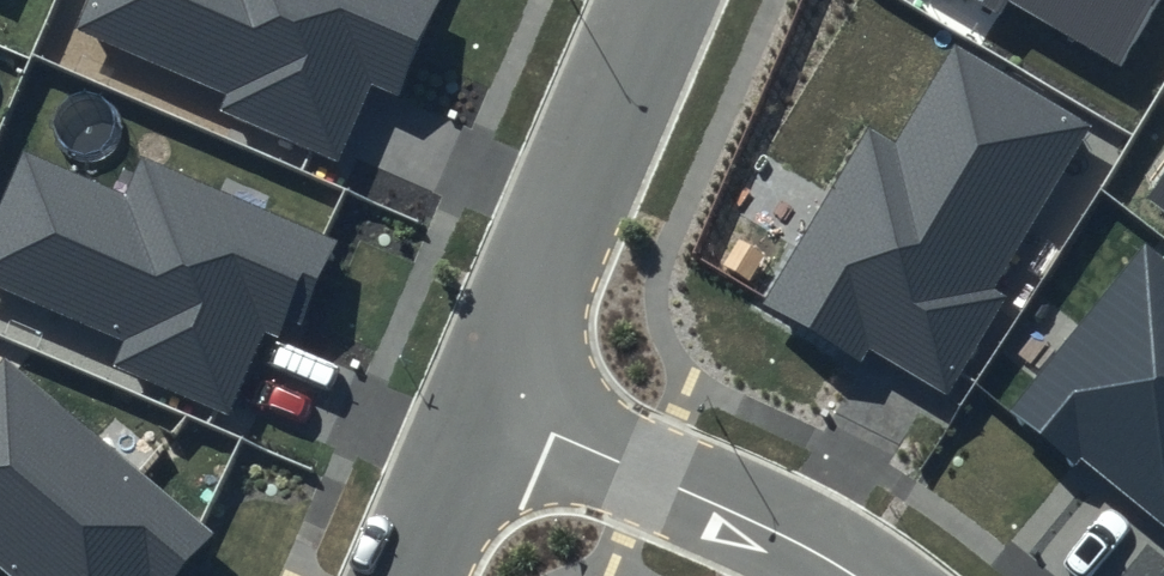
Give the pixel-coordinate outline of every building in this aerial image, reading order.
[(71,30),(227,100),(222,111),(334,161),(370,83),(396,95),(439,0),(85,0),(71,30)] [(997,12),(1005,0),(977,0),(997,12)] [(1119,67),(1159,0),(1006,0),(1119,67)] [(1091,126),(954,45),(895,145),(867,129),(764,304),(860,361),(868,347),(948,394),(1006,295),(995,289),(1091,126)] [(139,152),(121,192),(26,149),(0,206),(0,284),(124,340),(112,366),(227,417),(265,332),(277,337),(285,319),(301,326),(339,242),(139,152)] [(1144,200),(1163,214),(1163,172),(1144,200)] [(1144,242),(1009,409),(1163,532),(1163,258),(1144,242)] [(10,575),(176,575),(212,534),(2,357),(0,359),(0,567),(10,575)]
